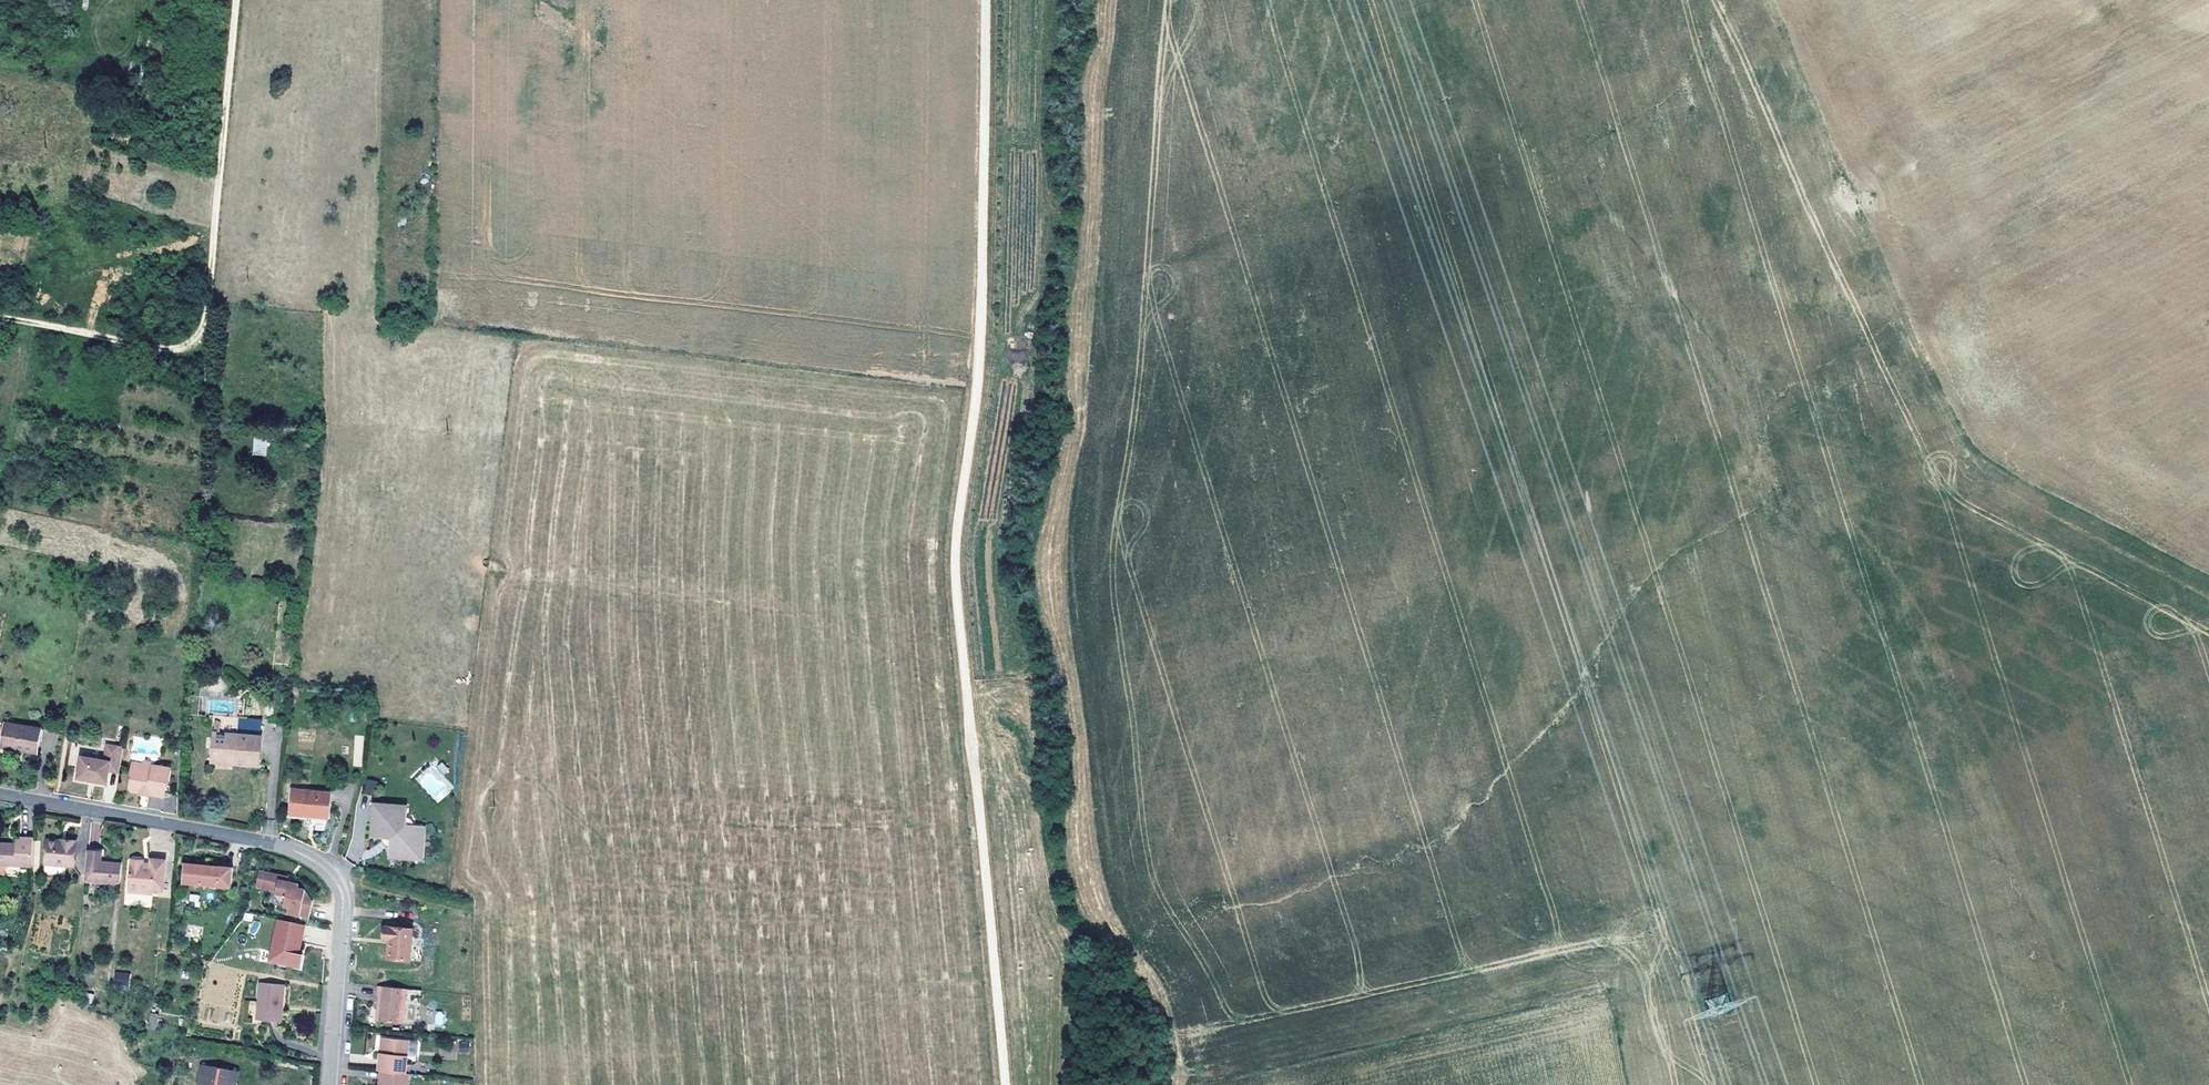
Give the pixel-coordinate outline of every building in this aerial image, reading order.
[(1008,361),(1026,361),(1026,351),(1008,351),(1008,361)] [(267,432),(255,430),(254,454),(265,455),(267,432)] [(259,765),(261,737),(244,736),(245,719),(242,719),(240,736),(220,734),(221,719),(215,719),(214,733),(212,761),(259,765)] [(261,737),(262,721),(245,719),(244,736),(261,737)] [(37,752),(41,729),(5,723),(1,746),(37,752)] [(354,735),(353,766),(362,767),(363,735),(354,735)] [(119,773),(123,747),(107,744),(105,760),(81,756),(77,779),(107,784),(109,771),(119,773)] [(443,775),(449,770),(439,758),(415,777),(436,803),(454,788),(443,775)] [(164,797),(167,781),(168,781),(171,768),(154,765),(154,763),(145,761),(142,764),(133,762),(130,774),(132,774),(129,788),(132,791),(140,793),(140,794),(149,796),(149,794),(164,797)] [(366,779),(363,793),(373,795),(376,781),(366,779)] [(328,814),(330,792),(292,789),(290,814),(311,817),(312,813),(328,814)] [(420,841),(421,826),(413,825),(406,824),(407,817),(407,810),(377,807),(375,837),(382,838),(390,839),(389,846),(388,853),(404,855),(404,850),(406,850),(408,850),(409,849),(410,848),(411,847),(413,846),(413,845),(414,843),(415,842),(415,841),(420,841)] [(422,861),(426,826),(421,826),(420,841),(415,841),(415,842),(414,843),(413,845),(413,846),(411,847),(410,848),(409,849),(408,850),(406,850),(404,850),(404,855),(388,853),(388,858),(422,861)] [(45,863),(66,865),(74,866),(76,841),(65,840),(65,843),(61,842),(59,842),(59,841),(47,840),(45,863)] [(33,844),(20,844),(20,848),(16,848),(16,844),(7,843),(0,843),(0,869),(32,870),(33,844)] [(120,884),(122,864),(100,862),(101,852),(88,851),(85,880),(120,884)] [(163,891),(166,860),(150,859),(150,864),(143,863),(141,860),(134,859),(131,862),(128,892),(153,894),(153,890),(163,891)] [(66,875),(66,865),(45,863),(44,873),(66,875)] [(231,888),(233,867),(193,864),(193,867),(184,866),(182,884),(231,888)] [(313,901),(306,889),(298,888),(299,884),(292,882),(292,885),(288,884),(288,882),(289,877),(259,870),(256,886),(276,890),(275,896),(280,904),(289,907),(288,912),(311,918),(313,901)] [(300,950),(305,924),(278,919),(271,951),(277,952),(275,962),(300,967),(303,954),(297,953),(298,949),(300,950)] [(410,960),(412,929),(387,927),(386,940),(389,940),(387,958),(410,960)] [(275,962),(277,952),(271,951),(269,961),(275,962)] [(114,971),(113,989),(129,990),(130,972),(114,971)] [(280,1009),(281,1004),(282,1004),(284,985),(260,983),(257,1019),(281,1021),(282,1010),(280,1009)] [(403,1023),(406,992),(406,989),(379,986),(378,995),(379,995),(378,1003),(379,1003),(379,1008),(377,1011),(377,1016),(378,1020),(403,1023)] [(443,1026),(444,1012),(436,1011),(434,1025),(443,1026)] [(156,1030),(159,1014),(152,1013),(149,1028),(156,1030)] [(409,1041),(409,1040),(385,1037),(383,1053),(380,1053),(378,1070),(381,1071),(405,1073),(407,1056),(420,1057),(423,1055),(424,1045),(422,1042),(409,1041)] [(468,1052),(470,1043),(460,1041),(459,1051),(468,1052)] [(234,1081),(235,1081),(237,1071),(230,1069),(202,1064),(198,1084),(200,1084),(233,1084),(234,1081)] [(410,1073),(405,1073),(381,1071),(379,1084),(408,1084),(410,1073)]
